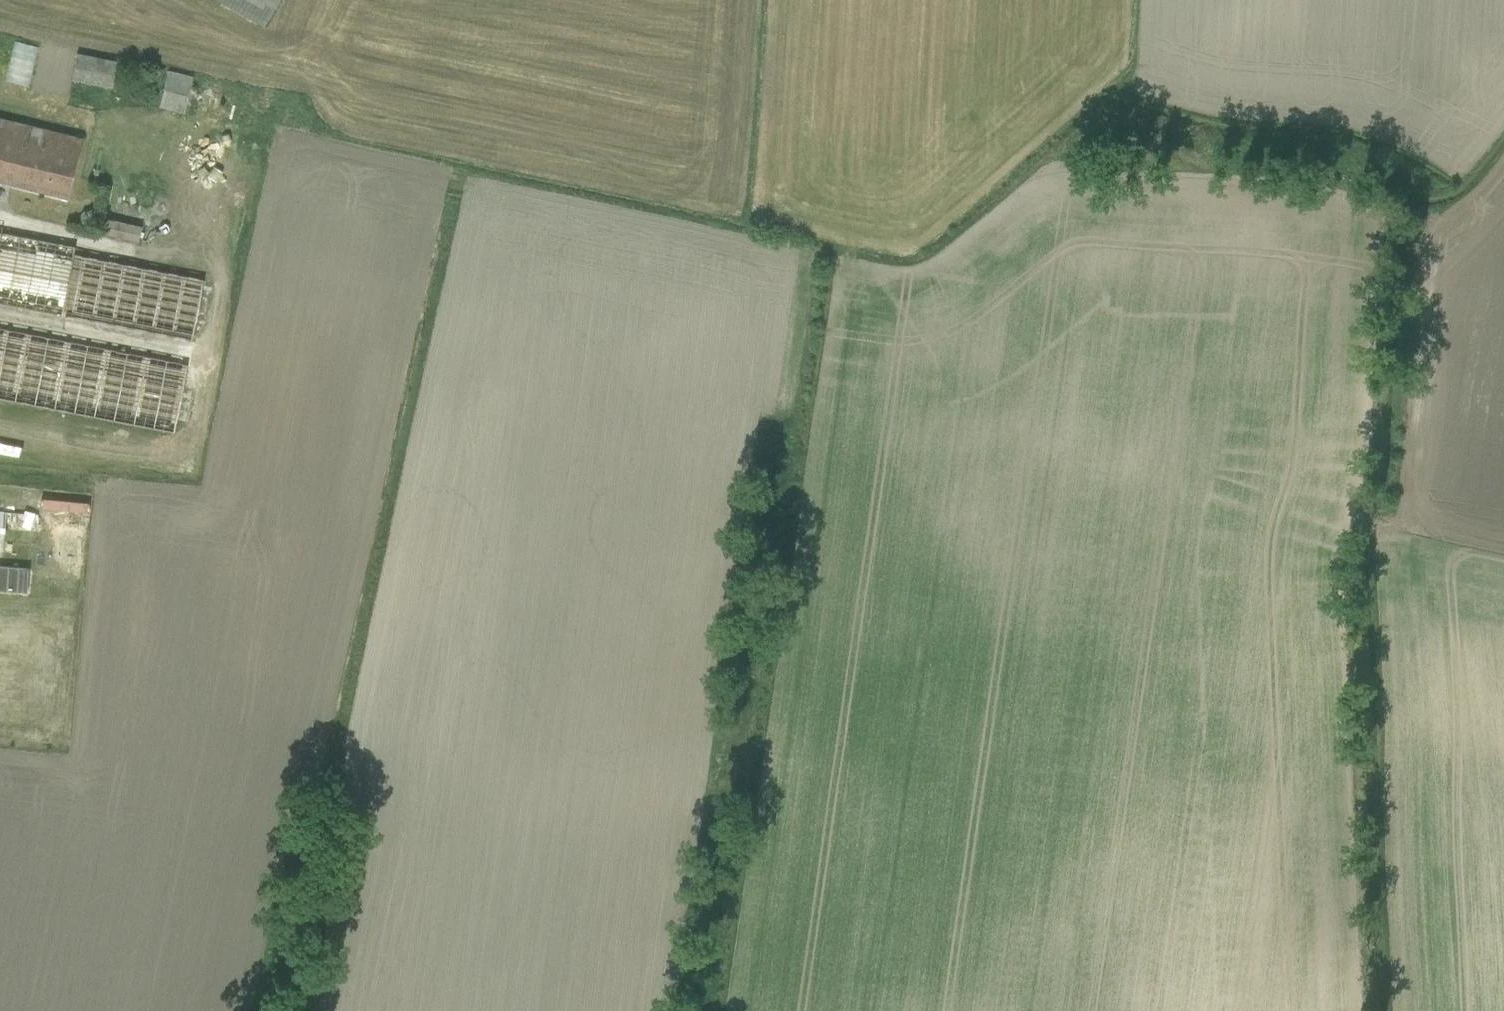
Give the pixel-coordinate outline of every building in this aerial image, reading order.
[(261,22),(273,0),(222,0),(261,22)] [(26,49),(24,84),(41,85),(44,50),(26,49)] [(62,53),(61,81),(103,83),(104,55),(62,53)] [(189,69),(162,63),(152,110),(225,125),(232,94),(206,89),(204,96),(184,92),(189,69)] [(72,200),(86,141),(0,120),(0,182),(72,200)] [(114,208),(117,184),(95,181),(92,205),(114,208)] [(182,336),(191,276),(59,256),(62,240),(0,230),(0,308),(182,336)] [(168,431),(176,382),(163,380),(165,372),(152,370),(154,360),(143,358),(142,365),(126,362),(128,349),(0,328),(0,404),(168,431)] [(40,538),(40,512),(0,510),(0,537),(40,538)]
